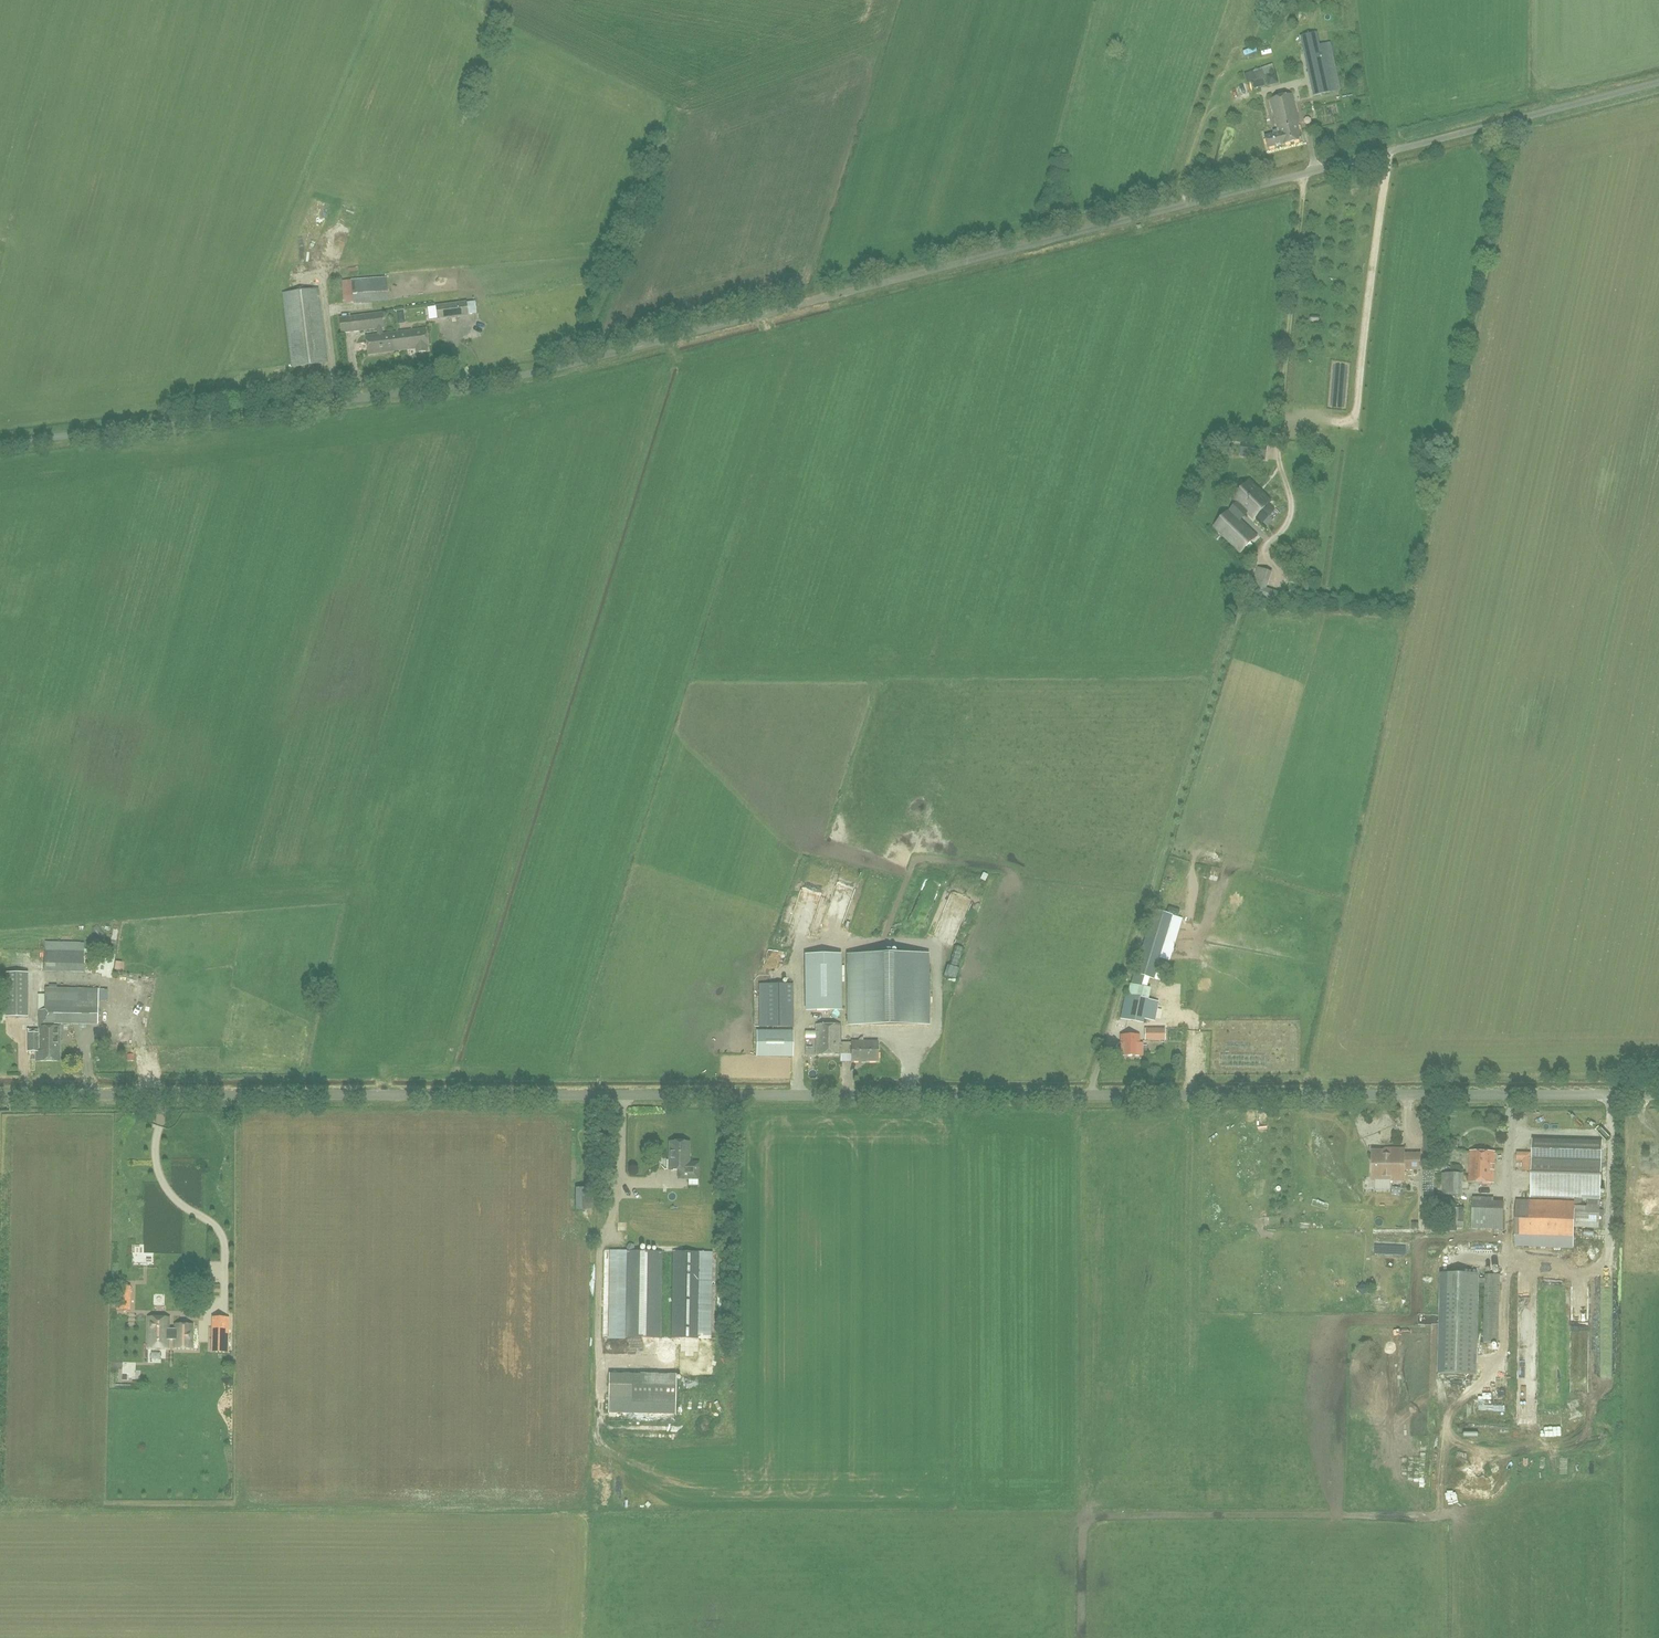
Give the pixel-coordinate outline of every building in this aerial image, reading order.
[(1301,36),(1314,96),(1339,91),(1325,31),(1301,36)] [(1267,57),(1276,54),(1273,47),(1265,50),(1267,57)] [(1269,86),(1278,83),(1275,72),(1273,64),(1244,74),(1247,82),(1266,75),(1267,77),(1266,77),(1266,78),(1268,81),(1269,86)] [(1255,89),(1265,86),(1263,79),(1253,82),(1255,89)] [(1280,133),(1265,136),(1268,148),(1283,145),(1303,140),(1299,125),(1300,125),(1292,94),(1270,100),(1278,129),(1279,129),(1280,133)] [(1314,115),(1306,117),(1309,124),(1317,122),(1314,115)] [(340,220),(357,224),(360,212),(352,211),(342,209),(340,220)] [(355,305),(391,298),(387,278),(352,284),(355,305)] [(319,289),(283,294),(292,367),(328,363),(319,289)] [(470,301),(471,314),(480,314),(479,301),(470,301)] [(466,303),(437,307),(438,318),(468,315),(466,303)] [(382,313),(340,318),(342,334),(376,329),(377,335),(366,336),(368,355),(416,349),(416,353),(428,352),(428,347),(426,329),(383,334),(383,328),(384,328),(382,313)] [(1241,445),(1242,439),(1227,437),(1221,450),(1226,452),(1231,444),(1241,445)] [(1251,458),(1266,460),(1268,444),(1254,442),(1251,458)] [(1278,514),(1249,485),(1234,501),(1263,529),(1278,514)] [(1255,537),(1230,512),(1216,527),(1241,551),(1255,537)] [(1271,571),(1258,566),(1248,596),(1261,601),(1266,587),(1271,571)] [(848,907),(852,888),(840,885),(838,892),(835,891),(832,901),(836,902),(836,904),(848,907)] [(1153,979),(1157,968),(1172,915),(1154,910),(1135,973),(1153,979)] [(1174,913),(1169,929),(1179,932),(1184,917),(1174,913)] [(45,943),(45,957),(44,972),(84,973),(84,944),(45,943)] [(1162,955),(1170,957),(1172,948),(1164,946),(1162,955)] [(849,955),(850,1026),(927,1025),(926,954),(849,955)] [(841,1010),(840,955),(805,955),(806,1010),(841,1010)] [(28,1014),(28,970),(6,970),(6,1014),(28,1014)] [(1132,983),(1132,991),(1152,992),(1152,983),(1132,983)] [(793,1027),(793,984),(759,985),(759,1027),(793,1027)] [(38,1009),(38,1030),(38,1043),(60,1043),(60,1027),(59,1027),(59,1022),(71,1022),(71,1023),(97,1023),(97,989),(45,989),(45,997),(45,998),(45,1009),(38,1009)] [(1154,1021),(1155,1017),(1158,1002),(1148,1000),(1127,995),(1126,995),(1121,1018),(1142,1023),(1143,1019),(1154,1021)] [(840,1054),(840,1043),(841,1043),(841,1025),(816,1025),(816,1055),(841,1055),(841,1054),(840,1054)] [(1165,1040),(1165,1029),(1148,1029),(1148,1041),(1165,1040)] [(60,1043),(38,1043),(38,1030),(28,1030),(28,1052),(36,1052),(36,1061),(60,1061),(60,1043)] [(758,1031),(758,1056),(793,1056),(793,1031),(758,1031)] [(1118,1043),(1117,1056),(1142,1056),(1142,1043),(1139,1043),(1139,1036),(1121,1035),(1121,1043),(1118,1043)] [(840,1054),(841,1054),(851,1054),(851,1061),(878,1061),(878,1042),(851,1042),(851,1043),(841,1043),(840,1043),(840,1054)] [(670,1142),(669,1170),(679,1170),(679,1179),(699,1179),(699,1163),(689,1163),(690,1142),(670,1142)] [(1401,1150),(1391,1149),(1390,1154),(1375,1153),(1374,1176),(1390,1177),(1390,1172),(1400,1173),(1401,1166),(1418,1166),(1419,1153),(1401,1153),(1401,1150)] [(1494,1183),(1495,1152),(1470,1151),(1468,1182),(1494,1183)] [(1530,1168),(1530,1161),(1513,1160),(1513,1168),(1530,1168)] [(1423,1198),(1432,1198),(1432,1172),(1424,1172),(1423,1198)] [(574,1179),(575,1200),(591,1200),(591,1179),(574,1179)] [(1581,1208),(1581,1198),(1575,1198),(1575,1202),(1516,1200),(1514,1245),(1573,1247),(1574,1228),(1599,1229),(1600,1202),(1587,1202),(1587,1208),(1581,1208)] [(1473,1199),(1472,1228),(1503,1229),(1504,1203),(1494,1203),(1494,1199),(1473,1199)] [(627,1252),(626,1337),(659,1337),(660,1252),(627,1252)] [(672,1338),(699,1338),(700,1252),(674,1252),(672,1338)] [(1477,1375),(1479,1283),(1485,1283),(1484,1342),(1498,1343),(1500,1275),(1485,1275),(1485,1279),(1479,1278),(1479,1274),(1440,1273),(1437,1374),(1477,1375)] [(1549,1284),(1550,1313),(1559,1313),(1558,1284),(1549,1284)] [(1382,1298),(1387,1308),(1402,1301),(1398,1292),(1382,1298)] [(1528,1338),(1536,1338),(1535,1308),(1538,1308),(1538,1293),(1534,1293),(1534,1300),(1525,1300),(1525,1308),(1514,1308),(1515,1343),(1528,1343),(1528,1338)] [(169,1328),(169,1318),(149,1317),(148,1349),(168,1350),(168,1340),(175,1340),(175,1342),(175,1348),(192,1348),(192,1342),(192,1325),(175,1324),(175,1329),(169,1328)] [(214,1329),(213,1352),(227,1352),(228,1329),(214,1329)] [(676,1414),(676,1403),(676,1374),(609,1373),(608,1413),(676,1414)] [(1506,1403),(1498,1403),(1498,1413),(1506,1413),(1506,1403)] [(1483,1418),(1480,1411),(1471,1414),(1473,1421),(1483,1418)]
